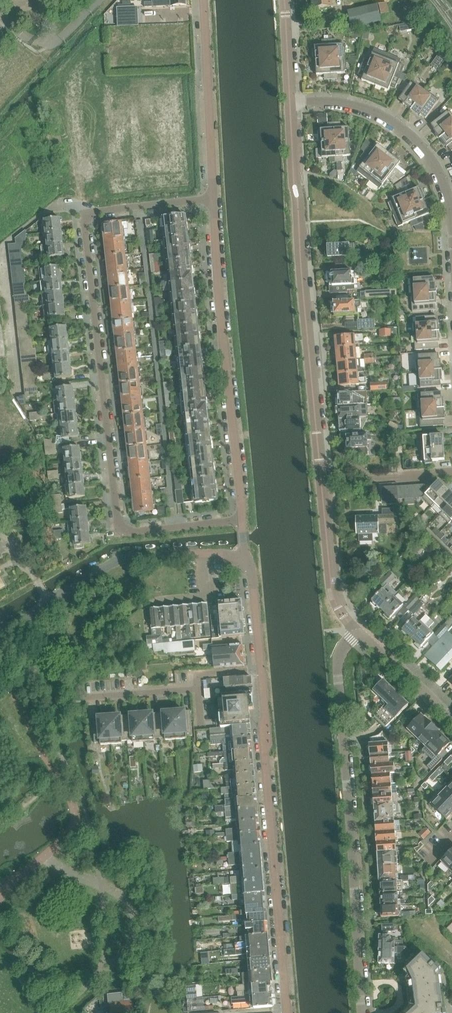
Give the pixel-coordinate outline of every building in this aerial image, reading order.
[(332,4),(331,0),(312,0),(313,9),(332,7),(332,4)] [(388,13),(386,4),(386,3),(378,5),(380,15),(382,15),(383,17),(387,16),(386,14),(388,13)] [(378,5),(348,12),(351,28),(381,22),(378,5)] [(118,9),(117,9),(118,27),(139,26),(138,8),(133,8),(125,8),(118,9)] [(414,23),(400,26),(401,32),(415,29),(414,23)] [(330,60),(329,40),(325,40),(325,46),(315,47),(315,49),(313,49),(314,58),(315,58),(315,61),(330,60)] [(329,40),(330,60),(344,59),(344,56),(346,56),(345,47),(343,47),(343,45),(333,45),(333,40),(329,40)] [(363,61),(362,65),(380,72),(388,54),(374,49),(372,54),(370,61),(369,63),(363,61)] [(388,54),(380,72),(399,80),(401,76),(402,73),(404,66),(399,64),(401,60),(388,54)] [(440,54),(432,65),(439,70),(447,59),(440,54)] [(330,60),(331,80),(335,80),(335,74),(345,73),(345,71),(347,71),(346,62),(344,62),(344,59),(330,60)] [(331,80),(330,60),(315,61),(316,64),(314,64),(314,73),(316,73),(316,75),(327,75),(327,80),(331,80)] [(380,72),(362,65),(358,75),(363,77),(362,80),(375,86),(380,72)] [(399,80),(380,72),(375,86),(389,91),(390,87),(395,89),(397,84),(399,80)] [(403,105),(405,106),(411,111),(426,91),(413,81),(399,100),(404,103),(403,105)] [(420,117),(421,116),(426,119),(439,100),(426,91),(411,111),(411,112),(412,111),(420,117)] [(436,133),(440,139),(439,139),(440,140),(451,130),(451,114),(450,111),(431,125),(435,130),(434,131),(436,133)] [(321,144),(335,143),(334,123),(330,123),(330,129),(320,129),(320,132),(319,132),(319,141),(321,141),(321,144)] [(335,143),(350,142),(349,127),(338,128),(338,123),(334,123),(335,143)] [(448,147),(451,151),(451,130),(440,140),(447,148),(448,147)] [(350,142),(335,143),(337,163),(341,163),(340,157),(351,156),(350,142)] [(335,143),(321,144),(321,149),(317,150),(317,159),(332,157),(333,163),(337,163),(335,143)] [(380,165),(389,154),(378,145),(371,153),(368,150),(369,148),(365,153),(380,165)] [(365,161),(357,172),(368,180),(371,176),(380,165),(373,160),(365,153),(362,156),(366,159),(365,161)] [(389,154),(380,165),(396,177),(398,174),(394,171),(400,163),(389,154)] [(371,176),(368,180),(380,189),(387,179),(389,177),(393,181),(396,177),(380,165),(371,176)] [(406,178),(401,182),(403,188),(407,186),(409,185),(406,178)] [(403,188),(411,206),(424,201),(423,198),(425,198),(421,189),(420,190),(419,188),(409,192),(407,186),(403,188)] [(411,206),(403,188),(400,189),(402,195),(392,198),(393,201),(389,203),(393,214),(411,206)] [(411,206),(418,225),(422,223),(420,218),(430,214),(429,212),(430,211),(427,203),(425,203),(424,201),(411,206)] [(418,225),(411,206),(393,214),(398,227),(413,221),(415,226),(418,225)] [(185,216),(164,218),(166,240),(188,238),(185,216)] [(46,233),(61,232),(60,219),(45,220),(46,233)] [(103,225),(105,244),(106,256),(125,254),(122,229),(127,229),(126,223),(103,225)] [(16,244),(26,243),(25,238),(27,238),(26,231),(16,239),(16,244)] [(47,246),(63,244),(61,232),(46,233),(47,246)] [(139,233),(138,233),(139,242),(141,242),(141,247),(142,253),(143,253),(149,313),(150,317),(153,349),(154,353),(162,425),(162,429),(163,436),(165,456),(166,461),(168,477),(167,477),(168,489),(166,489),(167,497),(173,496),(172,488),(171,477),(146,252),(146,247),(145,241),(145,237),(144,232),(139,233)] [(190,260),(189,246),(188,238),(166,240),(168,262),(190,260)] [(47,246),(41,246),(43,259),(64,256),(63,244),(47,246)] [(328,258),(328,259),(346,257),(346,260),(350,260),(350,258),(355,258),(354,244),(327,246),(328,250),(326,253),(325,253),(326,256),(328,258)] [(106,256),(109,275),(110,289),(129,287),(125,254),(106,256)] [(193,282),(191,268),(190,260),(168,262),(171,284),(193,282)] [(336,265),(337,272),(351,271),(355,271),(355,264),(336,265)] [(44,269),(39,269),(40,282),(61,280),(61,279),(61,273),(60,273),(59,267),(44,269)] [(351,271),(337,272),(329,273),(327,275),(327,280),(329,282),(330,287),(335,286),(336,294),(348,293),(348,291),(355,290),(355,285),(354,279),(351,279),(351,271)] [(436,283),(434,283),(434,277),(410,279),(411,295),(437,294),(437,293),(436,293),(436,286),(436,283)] [(61,280),(40,282),(42,295),(62,293),(62,291),(63,291),(62,285),(61,285),(61,280)] [(195,303),(194,290),(193,282),(171,284),(173,306),(195,303)] [(13,285),(15,298),(24,297),(30,297),(29,295),(27,296),(26,284),(22,284),(13,285)] [(110,289),(112,307),(113,319),(132,317),(129,287),(110,289)] [(391,297),(391,290),(365,292),(366,298),(391,297)] [(62,293),(42,295),(43,308),(64,305),(63,303),(64,303),(63,298),(62,293)] [(437,304),(437,301),(436,294),(437,294),(411,295),(413,312),(436,310),(436,304),(437,304)] [(161,298),(154,299),(155,308),(160,307),(165,307),(164,300),(161,301),(161,298)] [(359,301),(334,302),(335,315),(358,314),(358,309),(359,309),(361,307),(360,302),(359,301)] [(15,303),(16,311),(25,310),(28,309),(28,302),(24,302),(15,303)] [(198,325),(196,312),(195,303),(173,306),(176,327),(198,325)] [(64,305),(43,308),(45,319),(65,317),(65,316),(66,316),(65,310),(64,310),(64,305)] [(438,322),(437,322),(436,316),(416,317),(416,323),(413,323),(414,334),(440,332),(439,332),(438,322)] [(113,319),(116,339),(117,353),(136,351),(132,317),(113,319)] [(373,319),(358,320),(358,329),(374,328),(373,319)] [(200,347),(199,334),(198,325),(176,327),(178,349),(200,347)] [(52,342),(68,340),(67,339),(68,339),(68,333),(67,333),(66,327),(51,329),(52,342)] [(397,330),(379,330),(380,337),(380,338),(397,337),(397,330)] [(440,343),(439,340),(439,333),(440,333),(440,332),(414,334),(415,350),(439,349),(438,343),(440,343)] [(336,337),(337,349),(355,348),(354,342),(362,341),(362,335),(336,337)] [(54,355),(69,353),(69,351),(69,346),(68,346),(68,340),(52,342),(48,342),(49,355),(54,355)] [(202,368),(201,356),(200,347),(178,349),(181,371),(202,368)] [(338,361),(356,360),(355,348),(337,349),(338,361)] [(21,358),(36,356),(35,349),(33,350),(33,351),(20,352),(21,358)] [(117,353),(119,371),(121,385),(139,383),(136,351),(117,353)] [(55,367),(70,365),(70,364),(71,364),(70,358),(69,353),(54,355),(55,367)] [(441,360),(439,360),(439,354),(419,356),(419,362),(416,362),(417,372),(442,371),(442,370),(441,360)] [(356,360),(338,361),(339,374),(357,372),(356,360)] [(70,365),(55,367),(56,379),(72,377),(72,376),(72,370),(71,370),(70,365)] [(205,390),(203,377),(202,368),(181,371),(183,393),(205,390)] [(442,381),(442,378),(442,371),(417,372),(418,389),(441,387),(441,381),(442,381)] [(357,372),(339,374),(340,386),(367,384),(366,379),(357,379),(357,372)] [(371,383),(372,391),(386,390),(386,382),(371,383)] [(121,385),(123,403),(124,417),(143,415),(139,383),(121,385)] [(37,386),(24,388),(26,398),(34,397),(34,392),(38,392),(37,386)] [(59,402),(74,400),(74,398),(75,398),(74,393),(73,393),(73,387),(57,389),(59,402)] [(207,413),(206,400),(205,390),(183,393),(186,415),(207,413)] [(348,392),(338,393),(339,407),(365,405),(368,405),(367,391),(348,392)] [(443,399),(442,399),(442,393),(418,394),(419,411),(445,409),(444,409),(443,399)] [(56,415),(76,413),(75,411),(76,411),(76,405),(75,405),(74,400),(59,402),(54,403),(56,415)] [(365,405),(339,407),(339,408),(339,414),(339,420),(368,418),(369,418),(368,405),(365,405)] [(445,420),(445,416),(444,409),(445,409),(419,411),(420,427),(444,426),(443,420),(445,420)] [(62,427),(77,425),(77,423),(78,423),(77,418),(76,418),(76,413),(56,415),(58,428),(62,427)] [(210,434),(208,421),(207,413),(186,415),(188,437),(210,434)] [(124,417),(126,435),(128,449),(147,447),(143,415),(124,417)] [(368,418),(339,420),(340,432),(362,430),(368,419),(368,418)] [(394,429),(399,432),(401,427),(390,421),(388,426),(394,429)] [(77,425),(62,427),(63,437),(57,437),(56,445),(71,443),(70,438),(78,437),(78,436),(79,436),(78,430),(77,425)] [(399,432),(394,429),(389,437),(395,440),(399,432)] [(212,456),(211,443),(210,434),(188,437),(190,459),(212,456)] [(367,435),(346,436),(347,441),(347,449),(359,449),(360,456),(368,456),(367,448),(368,448),(368,441),(372,441),(372,437),(367,435)] [(424,449),(420,449),(420,450),(444,448),(444,441),(443,441),(443,436),(438,436),(423,437),(424,449)] [(178,438),(170,439),(171,448),(179,447),(178,438)] [(52,445),(45,446),(46,456),(57,454),(55,445),(52,445)] [(66,462),(81,460),(81,459),(81,453),(80,453),(80,447),(64,449),(66,462)] [(128,449),(130,467),(131,481),(150,479),(147,447),(128,449)] [(444,448),(420,450),(421,462),(425,462),(425,465),(433,465),(433,462),(440,461),(445,461),(444,457),(445,457),(444,455),(445,455),(444,448)] [(215,478),(213,465),(212,456),(190,459),(193,480),(215,478)] [(67,474),(82,473),(82,471),(83,471),(82,466),(81,460),(66,462),(67,474)] [(68,487),(84,485),(84,484),(84,478),(83,478),(82,473),(67,474),(68,487)] [(180,473),(174,474),(175,482),(181,482),(183,482),(182,476),(180,476),(180,473)] [(217,500),(216,491),(215,478),(193,480),(195,503),(217,500)] [(131,481),(133,499),(135,513),(154,511),(150,479),(131,481)] [(425,498),(422,498),(431,507),(448,490),(444,486),(439,481),(434,486),(433,485),(432,484),(425,485),(425,498)] [(84,485),(68,487),(70,499),(85,497),(85,496),(86,496),(85,491),(84,491),(84,485)] [(389,487),(380,488),(381,488),(381,499),(387,498),(387,505),(398,505),(398,504),(398,500),(397,487),(389,487)] [(431,507),(432,507),(434,505),(442,512),(440,515),(451,503),(451,493),(448,490),(431,507)] [(61,495),(51,496),(52,506),(62,505),(61,495)] [(440,515),(449,524),(451,520),(451,503),(440,515)] [(62,505),(52,506),(53,514),(63,513),(62,505)] [(166,506),(157,507),(158,516),(167,515),(166,506)] [(71,509),(72,522),(88,520),(88,519),(88,513),(87,513),(86,507),(71,509)] [(359,535),(360,542),(372,541),(372,535),(379,535),(386,534),(386,524),(396,523),(396,516),(394,516),(393,509),(383,509),(383,516),(358,517),(359,535)] [(74,534),(85,533),(89,533),(89,531),(90,531),(89,526),(88,526),(88,520),(72,522),(68,523),(69,535),(74,534)] [(84,546),(85,545),(90,545),(90,544),(91,544),(90,538),(89,533),(85,533),(74,534),(75,550),(84,549),(84,546)] [(416,555),(425,546),(420,541),(416,544),(416,543),(413,546),(414,547),(411,550),(416,555)] [(438,547),(437,549),(430,556),(434,560),(443,551),(438,547)] [(380,583),(384,588),(388,584),(395,577),(390,573),(380,583)] [(381,610),(394,597),(397,593),(388,584),(384,588),(372,601),(373,601),(371,603),(376,608),(377,606),(381,610)] [(394,597),(381,610),(385,614),(384,615),(389,619),(390,618),(391,618),(392,617),(393,618),(392,619),(393,619),(395,616),(399,620),(409,610),(409,611),(419,600),(414,595),(405,604),(404,602),(402,604),(398,600),(401,597),(397,593),(394,597)] [(419,600),(409,611),(413,615),(414,614),(424,604),(423,604),(420,600),(419,600)] [(217,610),(218,615),(220,614),(243,612),(242,601),(217,603),(217,610)] [(200,625),(205,624),(206,637),(211,637),(208,604),(198,605),(200,625)] [(190,626),(191,638),(196,638),(201,638),(200,625),(198,605),(188,606),(190,626)] [(181,627),(186,626),(186,631),(181,631),(182,639),(187,639),(191,638),(190,626),(188,606),(179,607),(181,627)] [(161,628),(166,628),(167,635),(172,634),(171,627),(169,607),(160,608),(161,628)] [(181,631),(181,627),(179,607),(169,607),(171,627),(176,627),(177,640),(182,639),(181,631)] [(163,640),(161,628),(160,608),(150,609),(152,636),(147,637),(148,645),(163,643),(163,640)] [(243,612),(220,614),(221,620),(221,626),(244,624),(243,612)] [(407,624),(402,629),(403,630),(402,632),(406,636),(408,635),(412,638),(430,619),(426,615),(418,624),(411,617),(406,622),(407,624)] [(430,619),(412,638),(416,642),(415,644),(419,648),(421,647),(423,646),(424,647),(424,648),(429,642),(427,641),(434,634),(428,629),(434,623),(430,619)] [(221,626),(219,626),(220,638),(222,638),(242,636),(244,636),(245,636),(244,624),(221,626)] [(450,629),(444,624),(434,635),(439,640),(450,629)] [(442,669),(451,659),(451,626),(450,629),(439,640),(425,655),(433,663),(432,663),(433,663),(438,667),(439,666),(442,668),(442,669)] [(163,643),(148,645),(147,645),(148,652),(164,651),(164,654),(196,651),(195,640),(172,642),(163,643)] [(204,651),(213,650),(214,657),(243,654),(243,644),(242,644),(242,645),(213,647),(213,644),(204,645),(204,651)] [(243,654),(214,657),(214,668),(243,666),(244,666),(243,654)] [(143,669),(135,669),(135,677),(143,676),(143,669)] [(251,677),(237,678),(236,677),(224,678),(225,687),(252,685),(251,677)] [(408,706),(396,694),(383,681),(374,691),(387,703),(375,716),(386,728),(408,706)] [(227,688),(227,693),(222,693),(222,696),(223,696),(223,697),(252,694),(252,685),(225,687),(225,688),(227,688)] [(219,712),(221,727),(221,728),(222,728),(251,726),(249,710),(254,709),(252,694),(223,697),(224,712),(219,712)] [(174,712),(176,740),(187,739),(187,737),(192,736),(191,711),(174,712)] [(176,740),(174,712),(158,713),(160,739),(165,738),(165,741),(176,740)] [(142,715),(144,742),(155,741),(154,739),(160,739),(158,713),(142,715)] [(144,742),(142,715),(126,716),(127,741),(133,741),(133,743),(144,742)] [(109,717),(111,745),(122,744),(122,741),(127,741),(126,716),(109,717)] [(408,730),(418,740),(432,726),(421,716),(408,730)] [(111,745),(109,717),(93,718),(95,743),(100,743),(101,745),(111,745)] [(234,740),(252,738),(251,726),(222,728),(221,728),(210,729),(211,737),(211,742),(223,741),(234,739),(234,740)] [(426,747),(439,733),(432,726),(418,740),(426,747)] [(368,751),(371,752),(371,755),(389,753),(392,753),(391,743),(388,744),(388,737),(383,732),(379,736),(370,738),(370,744),(370,745),(369,745),(368,747),(368,751)] [(439,733),(423,751),(433,761),(427,767),(431,771),(442,760),(438,755),(450,743),(439,733)] [(224,752),(253,750),(252,743),(252,738),(234,740),(234,739),(223,741),(224,744),(224,752)] [(223,759),(220,762),(221,764),(225,764),(254,762),(253,750),(224,752),(225,756),(225,758),(223,759)] [(389,753),(371,755),(372,765),(390,764),(389,753)] [(234,770),(234,775),(255,774),(254,767),(255,767),(254,762),(225,764),(225,768),(225,771),(234,770)] [(390,764),(372,765),(372,776),(391,774),(393,774),(393,773),(395,773),(394,763),(390,764)] [(256,785),(255,774),(234,775),(226,776),(227,783),(227,788),(256,785)] [(391,774),(372,776),(373,785),(392,784),(391,774)] [(392,784),(373,785),(374,796),(397,794),(396,784),(392,784)] [(227,788),(221,788),(222,795),(226,794),(226,800),(239,799),(257,798),(256,791),(257,791),(256,786),(256,785),(227,788)] [(436,793),(451,809),(451,794),(447,789),(444,792),(440,796),(436,793)] [(428,801),(446,819),(451,814),(451,809),(436,793),(428,801)] [(397,794),(374,796),(375,806),(398,804),(397,794)] [(227,806),(225,806),(226,812),(227,812),(258,809),(258,804),(257,804),(257,798),(239,799),(226,800),(227,806)] [(398,804),(375,806),(376,822),(376,823),(394,821),(394,813),(399,812),(398,804)] [(227,812),(226,812),(226,816),(226,818),(236,817),(237,823),(241,823),(259,821),(258,814),(258,809),(227,812)] [(394,821),(376,823),(377,833),(376,832),(376,833),(395,832),(395,831),(395,825),(400,825),(399,820),(396,821),(394,821)] [(224,833),(216,834),(216,837),(227,836),(260,833),(260,828),(259,821),(241,823),(237,823),(237,828),(234,829),(227,829),(227,834),(225,834),(224,833)] [(424,839),(431,833),(427,829),(424,829),(419,834),(424,839)] [(395,832),(376,833),(375,834),(375,838),(377,840),(377,843),(377,844),(396,842),(398,842),(398,837),(396,837),(395,832)] [(260,833),(227,836),(228,842),(232,842),(239,841),(239,847),(261,845),(260,838),(261,838),(260,833)] [(396,842),(377,844),(378,853),(400,852),(403,851),(403,848),(400,849),(398,847),(396,848),(396,842)] [(262,857),(261,845),(239,847),(240,853),(229,854),(229,857),(229,860),(262,857)] [(439,866),(446,873),(450,870),(451,867),(451,851),(441,862),(442,862),(439,866)] [(400,852),(378,853),(379,866),(397,865),(401,865),(400,852)] [(262,857),(229,860),(230,866),(240,866),(241,864),(244,864),(244,871),(263,869),(262,857)] [(397,865),(379,866),(380,882),(397,881),(396,880),(398,880),(397,865)] [(235,878),(231,878),(231,884),(264,881),(263,869),(244,871),(235,872),(235,878)] [(264,881),(231,884),(232,890),(233,896),(265,893),(264,881)] [(397,881),(380,882),(380,893),(400,892),(403,892),(402,881),(397,881)] [(381,905),(381,906),(398,905),(400,904),(405,904),(405,901),(400,901),(400,892),(380,893),(380,894),(381,906),(381,905)] [(266,904),(265,893),(233,896),(233,900),(240,900),(240,906),(246,906),(266,904)] [(246,910),(241,911),(241,915),(241,916),(267,914),(266,904),(246,906),(246,910)] [(381,918),(410,916),(410,912),(401,912),(400,904),(398,905),(381,906),(381,918)] [(239,915),(232,916),(233,921),(241,920),(242,925),(246,925),(268,923),(267,923),(267,914),(241,916),(241,915),(239,915)] [(249,937),(269,935),(268,923),(246,925),(246,930),(249,930),(249,937)] [(395,924),(382,925),(382,932),(382,933),(395,932),(395,924)] [(269,935),(249,937),(246,937),(242,938),(242,943),(235,944),(236,949),(236,950),(270,947),(269,935)] [(379,936),(379,950),(394,950),(395,947),(396,947),(403,947),(403,945),(403,941),(394,941),(394,940),(391,940),(391,937),(389,937),(389,936),(383,936),(379,936)] [(225,951),(224,951),(225,956),(237,955),(248,955),(248,961),(271,959),(270,947),(236,950),(225,951)] [(379,950),(379,964),(395,964),(395,956),(402,957),(402,955),(406,961),(414,955),(406,947),(403,947),(396,947),(395,947),(394,950),(379,950)] [(446,1010),(443,1010),(439,977),(445,972),(437,965),(436,967),(422,953),(398,977),(406,985),(409,1005),(400,1012),(446,1012),(446,1010)] [(271,959),(249,961),(250,973),(272,971),(271,959)] [(272,971),(250,973),(251,985),(271,983),(273,983),(272,971)] [(251,985),(236,986),(237,992),(238,998),(272,995),(274,993),(273,989),(272,988),(271,983),(251,985)] [(108,995),(109,1004),(110,1004),(111,1012),(134,1012),(133,1001),(132,996),(123,997),(123,993),(108,995)] [(273,1007),(274,1005),(275,1005),(274,1001),(273,1000),(272,995),(238,998),(232,999),(232,1005),(254,1003),(254,1009),(273,1007)]
